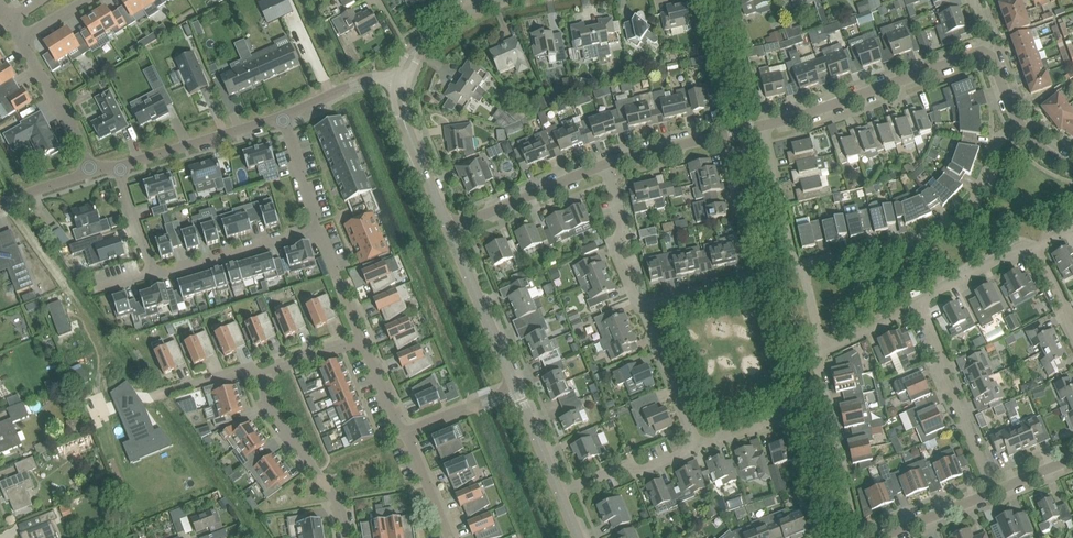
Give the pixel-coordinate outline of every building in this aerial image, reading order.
[(121,15),(128,27),(136,21),(133,17),(144,10),(137,0),(122,0),(128,10),(121,15)] [(158,8),(165,3),(163,0),(137,0),(144,10),(149,18),(160,11),(158,8)] [(269,24),(287,16),(286,13),(288,12),(283,0),(279,0),(261,8),(269,24)] [(744,4),(741,5),(745,15),(748,16),(756,13),(757,10),(756,7),(770,1),(770,0),(742,0),(744,4)] [(824,28),(830,26),(821,0),(793,0),(796,8),(815,1),(822,23),(824,28)] [(880,0),(869,0),(871,8),(873,7),(874,10),(882,7),(881,4),(880,0)] [(896,11),(906,7),(904,0),(901,0),(893,3),(896,11)] [(1024,7),(1021,0),(1011,0),(999,4),(1002,13),(1004,12),(1008,24),(1007,24),(1010,33),(1030,26),(1024,7)] [(860,4),(863,12),(871,9),(868,1),(860,4)] [(672,7),(671,5),(667,6),(668,12),(662,14),(665,30),(683,26),(684,32),(692,30),(691,24),(688,9),(689,8),(688,6),(687,6),(686,4),(675,6),(672,7)] [(889,13),(886,6),(878,9),(880,16),(889,13)] [(937,11),(942,25),(963,18),(960,8),(952,11),(950,6),(937,11)] [(102,10),(101,8),(94,13),(107,34),(113,30),(116,34),(128,27),(121,15),(118,10),(110,15),(106,8),(102,10)] [(1055,12),(1057,16),(1066,13),(1065,8),(1055,12)] [(341,16),(333,21),(337,29),(346,24),(350,31),(356,28),(360,34),(379,24),(372,11),(364,15),(363,13),(356,17),(352,10),(341,16)] [(915,10),(909,12),(911,18),(917,16),(915,10)] [(632,22),(625,24),(628,41),(638,47),(641,42),(645,45),(648,39),(654,43),(655,43),(657,42),(658,42),(658,41),(659,39),(658,38),(658,37),(648,31),(651,27),(647,24),(645,15),(644,14),(643,13),(642,12),(641,12),(640,12),(639,12),(639,13),(638,13),(637,14),(637,15),(637,16),(637,17),(636,17),(632,22)] [(91,34),(84,38),(91,50),(93,53),(112,41),(107,34),(94,13),(86,18),(87,19),(84,21),(91,34)] [(1042,16),(1044,21),(1054,17),(1052,13),(1042,16)] [(856,16),(859,23),(867,20),(865,14),(856,16)] [(921,24),(918,16),(917,16),(911,18),(914,27),(921,24)] [(840,22),(843,29),(858,24),(856,17),(840,22)] [(593,27),(599,58),(600,66),(602,65),(603,72),(609,71),(606,56),(611,55),(609,44),(619,42),(617,33),(622,32),(620,21),(613,23),(612,18),(602,20),(602,22),(599,22),(599,26),(593,27)] [(963,18),(942,25),(945,33),(939,35),(943,46),(949,44),(962,40),(959,30),(967,27),(963,18)] [(199,21),(193,23),(198,35),(204,33),(199,21)] [(591,60),(599,58),(593,27),(586,29),(585,25),(582,26),(581,24),(571,26),(574,41),(573,42),(575,51),(584,49),(584,48),(589,47),(591,60)] [(830,26),(824,28),(827,34),(836,31),(834,24),(830,26)] [(784,27),(785,31),(789,40),(793,39),(802,36),(803,35),(800,27),(792,30),(790,25),(784,27)] [(910,27),(896,32),(904,53),(913,50),(910,42),(915,40),(910,27)] [(827,34),(824,28),(810,33),(812,40),(827,34)] [(1067,30),(1062,31),(1064,38),(1069,36),(1068,33),(1072,31),(1072,28),(1067,30)] [(63,29),(55,34),(68,55),(79,48),(83,55),(91,50),(84,38),(76,43),(67,29),(64,31),(63,29)] [(1011,37),(1015,47),(1033,40),(1030,30),(1011,37)] [(139,44),(143,49),(161,38),(157,31),(139,43),(139,44)] [(544,31),(532,34),(534,44),(535,46),(533,46),(535,57),(549,54),(549,57),(556,55),(558,63),(567,61),(564,44),(555,46),(552,32),(545,34),(544,31)] [(767,41),(769,45),(783,41),(780,31),(770,35),(772,40),(767,41)] [(916,35),(920,47),(929,43),(925,31),(916,35)] [(904,53),(896,32),(882,37),(887,50),(891,49),(894,57),(904,53)] [(68,55),(55,34),(48,39),(49,41),(45,43),(53,55),(45,60),(52,72),(61,66),(58,62),(68,55)] [(793,39),(796,45),(804,42),(802,36),(793,39)] [(491,52),(495,62),(499,71),(516,64),(519,72),(528,69),(524,61),(525,60),(515,38),(499,45),(500,48),(491,52)] [(793,39),(789,40),(779,44),(781,50),(787,48),(796,45),(793,39)] [(879,39),(865,44),(872,64),(882,61),(879,53),(884,51),(880,41),(879,39)] [(1015,47),(1018,56),(1037,50),(1033,40),(1015,47)] [(245,56),(251,53),(245,41),(239,43),(245,56)] [(781,50),(779,44),(779,43),(771,45),(773,52),(781,50)] [(139,44),(131,49),(134,55),(143,49),(139,44)] [(841,44),(831,47),(841,75),(851,72),(848,64),(852,62),(848,50),(843,51),(841,44)] [(872,64),(865,44),(851,49),(856,61),(860,60),(863,68),(872,64)] [(276,45),(252,56),(263,81),(300,65),(292,45),(279,51),(276,45)] [(767,45),(757,48),(748,50),(749,57),(759,55),(759,57),(767,56),(766,50),(768,50),(767,45)] [(820,60),(818,60),(823,73),(825,73),(829,71),(832,79),(841,75),(831,47),(822,51),(825,58),(820,60)] [(570,50),(572,61),(579,60),(578,54),(574,55),(572,49),(570,50)] [(1018,56),(1021,66),(1040,59),(1037,50),(1018,56)] [(184,87),(185,86),(187,85),(191,94),(209,86),(194,52),(176,60),(181,71),(178,72),(184,87)] [(814,55),(801,60),(803,66),(810,86),(820,83),(817,75),(821,74),(823,73),(818,60),(817,61),(814,55)] [(263,81),(252,56),(240,61),(242,67),(221,76),(230,96),(263,81)] [(706,63),(705,56),(692,59),(693,66),(706,63)] [(803,66),(801,60),(800,59),(786,64),(789,71),(793,84),(798,82),(801,90),(810,86),(803,66)] [(1021,66),(1025,75),(1049,66),(1047,61),(1041,62),(1040,59),(1021,66)] [(465,76),(461,82),(484,97),(487,93),(480,87),(483,81),(484,82),(489,76),(488,73),(482,69),(481,70),(468,62),(463,69),(461,68),(459,72),(465,76)] [(677,63),(667,65),(668,71),(678,69),(677,63)] [(17,84),(13,78),(15,77),(12,72),(14,71),(10,64),(8,66),(7,64),(0,69),(0,95),(17,84)] [(658,70),(659,75),(662,77),(665,79),(667,79),(666,74),(667,73),(665,65),(660,66),(658,70)] [(784,65),(769,68),(771,75),(776,96),(786,94),(784,86),(789,85),(786,72),(784,65)] [(1028,80),(1029,84),(1049,77),(1047,72),(1050,71),(1049,66),(1025,75),(1026,80),(1028,80)] [(771,75),(769,68),(769,67),(760,70),(762,77),(757,78),(760,92),(764,91),(766,99),(776,96),(771,75)] [(574,76),(563,79),(566,95),(578,92),(574,76)] [(611,77),(604,79),(606,86),(613,84),(611,77)] [(1049,77),(1029,84),(1030,85),(1028,86),(1031,94),(1052,87),(1049,77)] [(603,82),(596,79),(594,86),(601,88),(603,82)] [(950,102),(952,108),(974,101),(972,94),(976,93),(971,80),(952,87),(956,100),(950,102)] [(484,97),(461,82),(457,87),(451,83),(449,87),(450,88),(445,96),(458,104),(457,105),(464,110),(466,109),(470,103),(469,102),(472,98),(480,103),(484,97)] [(633,90),(631,82),(621,84),(623,92),(633,90)] [(0,95),(0,106),(4,103),(7,109),(6,110),(9,116),(31,102),(30,101),(32,100),(28,93),(26,94),(23,90),(21,91),(17,84),(0,95)] [(620,84),(611,86),(613,95),(617,94),(616,90),(620,85),(620,84)] [(688,86),(688,88),(694,113),(711,108),(712,111),(707,89),(695,92),(693,85),(688,86)] [(677,96),(672,97),(676,117),(687,114),(688,117),(694,115),(694,113),(688,88),(676,91),(677,96)] [(665,90),(652,93),(659,123),(666,122),(665,119),(676,117),(672,97),(670,92),(666,93),(665,90)] [(96,98),(106,117),(93,123),(101,139),(112,133),(113,135),(128,127),(110,91),(96,98)] [(640,98),(635,99),(637,105),(636,106),(641,125),(651,122),(652,125),(659,123),(652,93),(640,96),(640,98)] [(1048,114),(1052,119),(1068,106),(1059,94),(1042,108),(1047,115),(1048,114)] [(591,95),(581,96),(583,103),(593,101),(591,95)] [(153,121),(157,119),(169,113),(160,96),(133,110),(141,125),(153,120),(153,121)] [(539,100),(543,111),(552,107),(548,96),(539,100)] [(618,110),(617,110),(624,132),(631,130),(630,127),(641,125),(636,106),(637,105),(635,99),(635,98),(615,103),(618,110)] [(954,123),(960,122),(981,121),(980,107),(975,108),(974,101),(952,108),(954,115),(954,123)] [(495,114),(499,109),(494,104),(490,110),(495,114)] [(564,104),(556,108),(558,112),(566,109),(564,104)] [(934,112),(940,111),(943,110),(941,104),(932,107),(934,112)] [(1072,122),(1072,112),(1068,106),(1052,119),(1056,124),(1055,124),(1061,132),(1062,130),(1072,122)] [(904,111),(906,118),(914,139),(921,136),(920,134),(932,130),(925,111),(918,113),(916,107),(904,111)] [(495,125),(498,126),(504,128),(517,122),(512,118),(500,109),(493,117),(498,121),(495,125)] [(521,109),(512,118),(517,122),(521,121),(528,118),(521,109)] [(617,110),(599,116),(606,135),(616,131),(617,134),(624,132),(617,110)] [(544,111),(538,114),(543,125),(547,123),(548,121),(544,111)] [(14,150),(32,140),(42,158),(51,153),(52,155),(60,151),(59,148),(60,148),(53,135),(52,135),(50,131),(51,131),(41,113),(22,123),(24,125),(5,135),(14,150)] [(886,118),(888,124),(895,143),(896,145),(903,143),(904,146),(915,143),(914,139),(906,118),(900,120),(897,114),(886,118)] [(570,127),(564,129),(572,147),(582,143),(583,146),(590,143),(582,122),(580,116),(573,119),(573,120),(568,122),(570,127)] [(588,119),(582,122),(590,143),(596,141),(595,138),(606,135),(599,116),(588,119)] [(315,128),(320,141),(347,130),(341,117),(315,128)] [(868,124),(868,126),(870,130),(878,152),(885,149),(884,147),(895,143),(888,124),(882,126),(879,120),(868,124)] [(517,122),(504,128),(505,129),(508,136),(524,129),(521,121),(517,122)] [(963,133),(962,139),(976,142),(977,136),(982,135),(981,121),(960,122),(960,132),(963,133)] [(1072,138),(1072,123),(1072,122),(1062,130),(1072,138)] [(471,123),(455,125),(445,127),(447,141),(448,141),(450,153),(465,151),(466,158),(475,154),(471,123)] [(552,141),(550,142),(556,157),(562,154),(561,152),(572,147),(564,129),(559,131),(556,125),(547,129),(552,141)] [(850,131),(852,137),(859,158),(868,155),(870,159),(879,155),(878,152),(870,130),(868,126),(862,128),(861,127),(850,131)] [(497,130),(498,141),(506,140),(505,129),(497,130)] [(320,141),(325,153),(352,142),(347,130),(320,141)] [(536,141),(531,143),(539,162),(549,157),(550,160),(556,157),(550,142),(546,131),(534,136),(536,141)] [(859,158),(852,137),(845,139),(843,133),(831,137),(841,165),(849,162),(851,165),(859,161),(859,158)] [(539,162),(531,143),(528,137),(512,144),(523,171),(529,168),(528,166),(539,162)] [(790,165),(796,163),(819,158),(817,151),(814,151),(811,139),(792,144),(794,151),(787,153),(790,165)] [(958,145),(955,155),(975,162),(980,148),(975,148),(976,142),(962,139),(961,146),(958,145)] [(512,149),(509,141),(503,144),(506,152),(512,149)] [(331,160),(332,164),(357,154),(352,142),(325,153),(329,161),(331,160)] [(281,179),(270,144),(269,144),(244,152),(244,151),(243,152),(248,169),(250,169),(249,168),(267,163),(270,174),(264,176),(266,183),(281,179)] [(502,153),(498,145),(489,149),(493,157),(502,153)] [(932,159),(935,161),(940,152),(932,148),(927,156),(928,157),(932,159)] [(284,153),(277,155),(280,167),(288,165),(284,153)] [(332,169),(335,177),(362,166),(357,154),(332,164),(334,168),(332,169)] [(952,164),(948,169),(962,178),(966,173),(970,175),(975,162),(955,155),(952,164)] [(794,184),(801,182),(823,177),(822,171),(826,170),(823,157),(819,158),(796,163),(798,170),(792,172),(794,184)] [(476,159),(467,163),(457,167),(460,175),(461,174),(469,193),(487,186),(485,182),(493,179),(486,161),(483,162),(481,158),(476,160),(476,159)] [(223,180),(217,160),(190,168),(195,185),(214,179),(218,191),(226,188),(228,195),(235,193),(231,178),(223,180)] [(695,183),(696,184),(718,179),(716,168),(718,168),(718,167),(703,170),(701,164),(690,167),(694,184),(695,183)] [(341,185),(342,188),(367,178),(362,166),(335,177),(339,186),(341,185)] [(945,175),(938,182),(953,197),(963,186),(959,184),(962,178),(948,169),(945,167),(941,172),(945,175)] [(174,178),(172,178),(171,174),(170,174),(145,182),(145,181),(144,182),(149,199),(150,199),(150,198),(175,191),(175,192),(176,191),(175,186),(177,186),(174,178)] [(823,177),(801,182),(802,189),(796,191),(799,202),(827,196),(832,195),(827,176),(823,177)] [(346,202),(348,201),(372,191),(367,178),(342,188),(344,192),(342,193),(346,202)] [(657,181),(646,183),(651,206),(655,205),(656,208),(658,209),(664,207),(666,205),(664,198),(668,197),(665,184),(658,185),(657,179),(656,179),(657,181)] [(704,198),(705,201),(718,198),(716,192),(725,190),(724,184),(720,185),(718,179),(696,184),(696,188),(693,189),(696,200),(704,198)] [(672,182),(665,184),(668,197),(675,195),(672,182)] [(928,184),(922,188),(935,207),(940,203),(943,207),(953,197),(938,182),(931,189),(928,184)] [(651,206),(646,183),(635,186),(634,184),(635,190),(630,191),(635,214),(648,211),(647,207),(651,206)] [(873,185),(864,187),(866,195),(875,193),(873,185)] [(919,197),(911,200),(919,220),(932,214),(930,211),(935,207),(922,188),(916,192),(919,197)] [(348,201),(356,221),(356,222),(373,215),(381,211),(372,191),(348,201)] [(840,193),(833,195),(835,203),(842,202),(840,193)] [(272,198),(252,204),(258,223),(264,221),(266,228),(271,227),(272,228),(279,226),(278,224),(279,224),(272,198)] [(718,198),(705,201),(693,204),(698,223),(727,216),(725,210),(729,209),(728,203),(720,205),(718,198)] [(919,220),(911,200),(902,204),(900,205),(899,204),(894,205),(895,209),(898,223),(905,221),(906,225),(919,220)] [(584,203),(565,211),(573,230),(592,222),(584,203)] [(257,223),(258,223),(252,204),(233,210),(233,212),(240,236),(253,232),(250,223),(257,221),(257,223)] [(870,212),(873,222),(875,232),(888,229),(887,225),(896,223),(892,204),(882,206),(883,209),(870,212)] [(152,209),(154,217),(169,213),(167,205),(152,209)] [(79,229),(73,230),(77,241),(82,240),(82,239),(99,234),(103,233),(111,230),(108,219),(100,222),(98,216),(95,206),(81,210),(81,209),(73,211),(76,222),(79,229)] [(846,217),(848,227),(851,238),(864,235),(863,231),(872,229),(870,218),(868,210),(858,212),(859,215),(846,217)] [(550,229),(544,231),(548,241),(551,246),(575,236),(573,230),(565,211),(546,219),(550,229)] [(213,216),(220,242),(221,242),(218,233),(225,231),(228,240),(240,236),(233,212),(214,218),(213,217),(213,216)] [(346,225),(351,238),(378,227),(373,215),(356,222),(356,221),(346,225)] [(822,223),(824,233),(827,243),(840,240),(839,236),(848,234),(843,215),(834,217),(835,220),(822,223)] [(118,216),(109,219),(113,228),(121,225),(118,216)] [(213,216),(193,222),(201,248),(201,247),(199,241),(205,239),(207,246),(220,242),(213,216)] [(796,221),(803,249),(816,246),(815,242),(824,240),(819,221),(810,223),(809,218),(796,221)] [(685,228),(683,220),(682,221),(675,222),(677,230),(684,228),(685,228)] [(180,221),(172,223),(179,246),(186,245),(188,251),(201,248),(193,222),(194,228),(183,232),(180,221)] [(179,246),(172,223),(165,225),(169,236),(156,240),(162,259),(175,255),(173,248),(179,246)] [(548,241),(544,231),(543,227),(537,230),(534,224),(515,232),(523,251),(548,241)] [(357,246),(358,250),(383,239),(378,227),(351,238),(355,247),(357,246)] [(656,228),(643,230),(645,238),(651,237),(658,235),(656,228)] [(61,229),(50,237),(58,249),(69,241),(61,229)] [(663,234),(661,237),(662,241),(665,243),(669,242),(671,239),(670,236),(667,234),(663,234)] [(744,262),(738,235),(719,239),(720,242),(725,265),(736,262),(737,264),(744,262)] [(97,236),(67,246),(70,254),(90,248),(95,263),(107,259),(122,254),(118,243),(116,244),(115,239),(99,244),(97,236)] [(495,265),(505,261),(513,258),(517,267),(523,264),(515,244),(509,246),(506,238),(487,246),(495,265)] [(383,239),(358,250),(360,253),(358,254),(362,263),(388,252),(383,239)] [(34,286),(17,244),(4,250),(0,240),(0,268),(9,265),(20,292),(34,286)] [(310,242),(297,246),(304,270),(317,266),(310,242)] [(705,251),(703,251),(707,271),(715,269),(714,267),(725,265),(720,242),(704,246),(705,251)] [(581,249),(584,255),(599,249),(596,243),(581,249)] [(550,245),(543,248),(546,255),(553,252),(550,245)] [(281,258),(280,259),(285,275),(286,275),(285,273),(291,271),(292,273),(304,270),(297,246),(297,247),(285,250),(287,259),(281,260),(281,258)] [(1059,252),(1058,251),(1054,253),(1055,254),(1052,255),(1062,273),(1070,269),(1072,274),(1072,250),(1071,251),(1069,246),(1059,252)] [(699,247),(683,250),(689,273),(700,271),(700,273),(707,271),(703,251),(701,252),(699,247)] [(665,254),(666,259),(668,266),(671,279),(678,278),(678,276),(689,273),(683,250),(665,254)] [(261,257),(260,258),(266,281),(285,275),(280,259),(274,260),(272,254),(266,256),(266,254),(261,256),(261,257)] [(666,259),(665,254),(658,256),(646,259),(652,282),(663,279),(663,281),(671,279),(668,266),(666,259)] [(323,257),(317,259),(321,267),(326,265),(325,263),(323,257)] [(260,258),(249,261),(254,279),(264,276),(266,281),(260,258)] [(588,277),(591,283),(608,276),(606,270),(607,269),(604,262),(594,266),(591,259),(581,263),(573,267),(576,274),(580,273),(583,279),(588,277)] [(238,264),(244,286),(245,285),(244,282),(254,279),(249,261),(239,264),(238,264)] [(364,265),(367,271),(363,272),(368,284),(373,282),(377,293),(396,282),(392,273),(390,274),(385,263),(381,265),(379,261),(364,265)] [(233,289),(244,286),(238,264),(226,267),(233,289)] [(212,271),(219,293),(230,290),(223,268),(212,271)] [(561,277),(558,268),(550,271),(554,280),(561,277)] [(521,281),(528,278),(525,270),(518,273),(521,281)] [(212,272),(201,275),(207,293),(217,290),(218,293),(219,293),(212,271),(212,272)] [(1011,295),(1011,296),(1010,297),(1015,306),(1038,294),(1036,292),(1037,291),(1027,274),(1021,277),(1018,271),(1005,277),(1008,284),(1005,285),(1011,295)] [(201,275),(190,278),(196,296),(207,293),(201,275)] [(608,276),(591,283),(594,291),(588,293),(591,299),(587,301),(590,308),(599,305),(596,298),(616,290),(613,282),(611,283),(608,276)] [(181,291),(174,292),(178,305),(185,303),(184,300),(196,296),(190,278),(178,282),(181,291)] [(509,298),(514,309),(532,301),(538,299),(534,289),(532,290),(527,279),(511,286),(515,295),(509,298)] [(157,287),(152,289),(158,308),(170,304),(171,307),(178,305),(174,292),(173,290),(167,292),(165,283),(157,285),(157,287)] [(555,290),(553,286),(552,283),(544,287),(547,294),(555,290)] [(1004,311),(996,294),(991,284),(975,293),(982,305),(973,310),(978,319),(983,328),(994,322),(992,317),(1004,311)] [(136,299),(135,300),(142,323),(143,323),(141,319),(160,313),(158,308),(152,289),(152,290),(140,293),(143,302),(137,304),(136,299)] [(379,311),(384,309),(389,320),(407,309),(403,300),(401,301),(396,290),(374,300),(379,311)] [(35,292),(23,297),(25,302),(37,298),(35,292)] [(142,323),(135,300),(129,301),(126,293),(118,296),(117,294),(109,297),(111,305),(113,305),(117,319),(132,314),(135,325),(142,323)] [(327,321),(336,317),(337,318),(328,295),(317,299),(318,302),(307,306),(316,329),(328,324),(327,321)] [(524,317),(528,327),(545,320),(540,309),(543,308),(539,298),(538,299),(532,301),(514,309),(518,320),(524,317)] [(61,301),(48,306),(59,335),(72,331),(61,301)] [(32,303),(26,306),(29,311),(34,309),(32,303)] [(976,327),(974,323),(969,313),(963,316),(956,303),(944,309),(946,313),(943,315),(950,325),(952,324),(953,328),(960,324),(964,333),(974,328),(976,327)] [(296,330),(306,326),(306,327),(307,327),(297,304),(286,308),(287,311),(276,316),(286,338),(298,333),(296,330)] [(563,311),(556,314),(560,323),(567,319),(563,311)] [(568,316),(570,321),(580,317),(578,312),(568,316)] [(253,340),(256,347),(267,342),(266,339),(275,335),(276,336),(277,336),(267,313),(256,318),(257,320),(246,325),(247,328),(253,340)] [(600,341),(630,328),(627,322),(629,321),(626,314),(606,322),(603,315),(595,319),(603,339),(600,340),(600,341)] [(1021,327),(1014,314),(1005,319),(1012,332),(1021,327)] [(391,340),(396,337),(401,349),(419,337),(415,328),(413,329),(408,318),(386,328),(391,340)] [(526,338),(531,349),(549,342),(545,332),(549,330),(545,320),(528,327),(532,336),(526,338)] [(572,324),(574,330),(584,326),(582,320),(572,324)] [(236,348),(245,344),(246,346),(246,345),(237,322),(226,327),(227,329),(216,334),(225,356),(237,351),(236,348)] [(142,323),(135,325),(137,331),(144,329),(142,323)] [(1040,345),(1043,352),(1061,342),(1054,329),(1046,333),(1041,324),(1026,332),(1034,348),(1040,345)] [(247,328),(243,330),(248,342),(253,340),(247,328)] [(630,328),(600,341),(604,352),(608,350),(612,361),(634,351),(631,344),(638,342),(634,334),(633,335),(630,328)] [(897,354),(905,373),(913,370),(907,356),(916,352),(913,347),(908,334),(906,328),(889,335),(897,354)] [(215,355),(216,355),(206,331),(196,336),(197,339),(186,343),(195,365),(207,361),(205,357),(215,353),(215,355)] [(913,332),(908,334),(913,347),(918,345),(913,332)] [(891,356),(897,354),(889,335),(878,340),(880,346),(874,348),(882,365),(892,361),(891,356)] [(1016,341),(1012,335),(1004,339),(1007,345),(1016,341)] [(978,339),(973,341),(976,348),(982,346),(978,339)] [(185,364),(186,364),(176,340),(165,345),(166,348),(155,352),(165,375),(176,370),(175,366),(185,362),(185,364)] [(861,343),(864,349),(870,347),(867,340),(861,343)] [(541,358),(545,367),(562,360),(557,350),(553,351),(549,342),(531,349),(536,360),(541,358)] [(1061,342),(1043,352),(1046,358),(1041,361),(1049,377),(1055,374),(1064,369),(1060,360),(1068,356),(1061,342)] [(571,346),(574,353),(580,350),(577,343),(571,346)] [(996,350),(993,344),(986,348),(988,353),(996,350)] [(408,366),(412,377),(431,365),(427,357),(425,358),(420,347),(398,356),(403,368),(408,366)] [(832,369),(834,381),(854,377),(854,376),(858,375),(855,365),(856,365),(857,364),(858,363),(859,362),(860,361),(860,360),(860,359),(860,358),(860,356),(859,355),(855,350),(837,359),(836,359),(838,368),(832,369)] [(969,385),(988,377),(985,371),(991,368),(983,352),(968,359),(972,368),(964,371),(967,378),(965,379),(967,386),(969,385)] [(319,368),(323,378),(345,369),(341,359),(319,368)] [(543,379),(548,390),(566,382),(562,373),(566,371),(562,360),(545,367),(549,376),(543,379)] [(644,384),(646,389),(656,385),(651,373),(653,372),(650,367),(648,367),(648,366),(635,371),(633,365),(613,373),(619,386),(634,379),(637,387),(644,384)] [(323,378),(328,388),(349,379),(345,369),(323,378)] [(894,386),(898,396),(926,384),(921,373),(915,375),(913,369),(913,370),(905,373),(895,377),(897,382),(895,383),(894,386)] [(415,398),(420,410),(440,401),(441,403),(447,400),(441,388),(439,389),(434,377),(415,389),(419,397),(415,398)] [(843,392),(844,398),(856,395),(863,393),(861,386),(856,388),(854,377),(834,381),(837,393),(843,392)] [(988,377),(969,385),(975,399),(983,396),(987,405),(998,401),(1003,398),(996,382),(991,384),(988,377)] [(1070,405),(1072,403),(1072,384),(1070,377),(1060,382),(1054,384),(1061,400),(1067,398),(1070,405)] [(328,388),(332,397),(353,388),(349,379),(328,388)] [(1031,390),(1037,387),(1034,380),(1027,384),(1031,390)] [(128,381),(111,393),(114,400),(135,392),(128,381)] [(558,398),(562,408),(581,400),(581,399),(579,400),(574,390),(570,392),(566,382),(548,390),(553,401),(558,398)] [(914,402),(917,407),(927,403),(925,397),(931,395),(926,384),(898,396),(901,402),(904,403),(911,400),(912,403),(914,402)] [(211,407),(212,407),(217,405),(240,399),(240,397),(242,397),(240,388),(237,389),(236,386),(219,391),(217,385),(204,389),(207,396),(208,396),(211,407)] [(332,397),(336,407),(357,398),(353,388),(332,397)] [(1046,396),(1043,388),(1032,391),(1035,399),(1046,396)] [(446,397),(449,403),(460,398),(458,392),(446,397)] [(840,405),(842,417),(870,411),(868,403),(866,403),(863,393),(856,395),(844,398),(846,404),(840,405)] [(336,407),(340,417),(361,408),(357,398),(336,407)] [(631,404),(634,410),(633,410),(637,420),(645,416),(648,424),(644,426),(647,432),(646,434),(654,438),(656,432),(656,433),(673,426),(666,409),(660,411),(657,405),(649,409),(644,398),(631,404)] [(217,405),(212,407),(216,419),(214,420),(216,427),(229,423),(227,416),(244,411),(240,399),(217,405)] [(581,400),(562,408),(566,417),(560,419),(565,431),(583,423),(588,421),(589,419),(581,400)] [(606,404),(609,410),(616,407),(613,400),(606,404)] [(1007,410),(1013,407),(1010,401),(1004,403),(1007,410)] [(14,423),(29,417),(29,415),(32,414),(27,402),(8,409),(12,419),(0,423),(0,454),(23,445),(19,435),(14,423)] [(161,429),(152,432),(140,403),(121,410),(134,440),(123,444),(128,456),(169,440),(161,429)] [(913,429),(916,428),(922,425),(940,417),(935,406),(930,409),(927,403),(917,407),(910,410),(913,415),(908,417),(913,429)] [(343,426),(344,427),(366,417),(365,417),(361,408),(340,417),(344,426),(343,426)] [(608,413),(611,419),(617,417),(614,411),(608,413)] [(851,427),(853,433),(871,429),(870,423),(873,422),(870,411),(842,417),(845,429),(851,427)] [(982,412),(976,415),(979,424),(986,421),(982,412)] [(344,427),(348,437),(370,427),(366,417),(344,427)] [(940,417),(922,425),(916,428),(923,444),(932,441),(942,437),(939,431),(945,429),(940,417)] [(1013,426),(1016,432),(1024,451),(1037,445),(1034,437),(1043,433),(1039,423),(1036,417),(1020,424),(1018,419),(1011,423),(1013,426)] [(235,450),(240,447),(239,446),(259,433),(251,422),(237,432),(233,426),(221,435),(226,441),(228,440),(235,450)] [(196,430),(202,438),(213,433),(210,426),(196,430)] [(370,427),(348,437),(352,447),(374,437),(370,427)] [(595,428),(589,431),(579,435),(582,442),(571,446),(575,455),(577,454),(581,462),(598,455),(600,455),(605,452),(606,451),(604,447),(602,447),(603,446),(595,428)] [(891,438),(898,435),(895,428),(888,431),(891,438)] [(440,448),(445,459),(463,448),(460,439),(457,440),(453,429),(432,438),(437,450),(440,448)] [(848,441),(851,453),(870,448),(869,442),(874,440),(871,429),(853,433),(854,439),(848,441)] [(1024,451),(1016,432),(1009,435),(1007,430),(990,437),(997,452),(1006,449),(1010,457),(1024,451)] [(245,467),(256,459),(252,453),(266,443),(259,433),(239,446),(240,447),(243,452),(237,456),(245,467)] [(1053,442),(1060,439),(1057,433),(1051,435),(1053,442)] [(768,466),(771,477),(775,489),(774,489),(776,495),(788,491),(785,479),(782,480),(778,465),(793,461),(790,450),(796,449),(792,435),(781,437),(782,441),(777,442),(778,444),(770,446),(774,465),(768,466)] [(897,436),(891,439),(898,454),(904,451),(897,436)] [(207,446),(213,443),(210,437),(204,439),(207,446)] [(38,455),(50,451),(46,441),(35,446),(38,455)] [(70,453),(81,450),(79,441),(67,444),(70,453)] [(624,449),(626,453),(627,455),(632,453),(630,447),(624,449)] [(763,480),(771,477),(768,466),(767,464),(763,451),(754,454),(752,447),(736,452),(740,467),(735,469),(738,477),(743,476),(746,478),(759,474),(761,479),(763,480)] [(870,448),(851,453),(853,464),(860,463),(861,471),(872,466),(871,461),(873,460),(870,448)] [(912,454),(915,457),(920,455),(920,451),(917,448),(913,449),(912,454)] [(965,454),(962,448),(956,451),(958,457),(965,454)] [(941,453),(944,461),(952,479),(963,475),(961,469),(970,465),(965,455),(956,458),(952,449),(941,453)] [(250,471),(258,482),(282,465),(274,454),(260,464),(256,459),(245,467),(249,473),(250,471)] [(738,477),(735,469),(732,460),(726,462),(723,456),(712,460),(711,459),(709,460),(709,461),(707,462),(710,470),(710,472),(711,474),(714,483),(722,480),(724,485),(739,480),(738,477)] [(27,491),(35,488),(28,472),(37,468),(33,458),(16,465),(20,474),(0,483),(4,493),(7,492),(15,512),(33,504),(27,491)] [(453,477),(457,488),(461,486),(467,482),(475,477),(472,468),(469,469),(465,458),(444,467),(449,479),(453,477)] [(907,467),(910,474),(917,493),(929,488),(927,483),(932,480),(926,463),(924,460),(907,467)] [(934,460),(926,463),(932,480),(938,478),(940,484),(952,479),(944,461),(939,463),(934,460)] [(282,465),(258,482),(265,492),(264,494),(268,499),(279,491),(275,486),(289,475),(288,473),(290,472),(285,464),(283,466),(282,465)] [(885,483),(893,480),(891,475),(887,465),(879,468),(885,483)] [(680,487),(682,493),(690,489),(692,493),(706,488),(699,471),(693,474),(690,468),(677,473),(681,483),(679,484),(680,487)] [(109,476),(107,471),(98,475),(100,479),(109,476)] [(891,475),(893,480),(898,494),(904,492),(906,497),(917,493),(910,474),(905,477),(899,472),(891,475)] [(649,491),(651,496),(652,499),(656,507),(667,503),(669,509),(681,505),(677,495),(674,489),(667,492),(662,480),(647,486),(649,491)] [(888,483),(876,488),(883,506),(895,502),(888,483)] [(478,486),(456,495),(461,507),(466,505),(471,516),(473,514),(475,518),(484,514),(482,509),(489,505),(485,496),(483,497),(478,486)] [(883,506),(876,488),(871,490),(867,487),(858,490),(863,508),(870,505),(872,511),(883,506)] [(752,495),(745,497),(748,506),(755,503),(752,495)] [(621,497),(615,499),(598,506),(605,523),(611,520),(614,528),(631,521),(621,497)] [(715,504),(716,505),(720,515),(732,509),(729,501),(724,503),(722,497),(714,500),(715,504)] [(766,500),(768,506),(777,504),(775,497),(766,500)] [(1038,504),(1046,522),(1039,525),(1042,535),(1051,531),(1052,525),(1051,521),(1059,517),(1060,521),(1066,523),(1072,520),(1070,514),(1066,504),(1058,507),(1055,506),(1052,498),(1049,499),(1048,499),(1047,498),(1046,498),(1045,498),(1044,499),(1043,499),(1042,499),(1042,500),(1041,501),(1041,502),(1041,503),(1038,504)] [(748,506),(745,507),(748,515),(766,508),(763,501),(755,504),(748,506)] [(60,508),(62,514),(71,511),(69,505),(68,505),(67,504),(61,506),(62,508),(60,508)] [(720,515),(716,505),(715,504),(704,509),(709,519),(720,515)] [(393,508),(385,509),(389,534),(414,530),(412,515),(394,518),(393,508)] [(217,509),(202,515),(192,519),(197,532),(210,527),(211,532),(223,527),(217,509)] [(363,537),(365,537),(389,534),(385,509),(377,510),(378,521),(361,524),(363,537)] [(788,512),(798,537),(802,537),(804,537),(802,534),(808,531),(807,528),(813,526),(809,509),(801,513),(800,510),(788,512)] [(31,530),(20,534),(22,537),(58,537),(51,521),(57,519),(54,510),(39,517),(42,525),(31,530)] [(650,517),(647,510),(640,513),(643,520),(650,517)] [(769,516),(772,524),(778,537),(781,537),(784,537),(785,537),(791,537),(798,537),(788,512),(787,510),(769,516)] [(996,519),(1000,529),(1005,537),(1023,537),(1032,534),(1034,533),(1029,523),(1025,513),(1016,516),(1012,518),(1009,513),(996,519)] [(480,537),(493,537),(502,536),(497,524),(495,525),(490,514),(468,523),(473,535),(478,533),(480,537)] [(297,525),(299,537),(323,533),(321,520),(303,523),(302,516),(289,518),(290,526),(297,525)] [(752,525),(753,525),(758,537),(778,537),(772,524),(769,516),(751,523),(752,525)] [(175,524),(179,534),(185,531),(180,519),(174,521),(175,524)] [(734,537),(735,537),(758,537),(753,525),(752,525),(747,527),(749,533),(744,535),(742,529),(732,533),(735,537),(734,537)] [(626,532),(616,536),(617,537),(637,537),(633,529),(626,532)] [(955,535),(952,536),(953,537),(974,537),(970,529),(960,533),(958,532),(955,534),(955,535)] [(389,537),(415,537),(414,530),(389,534),(389,537)]
